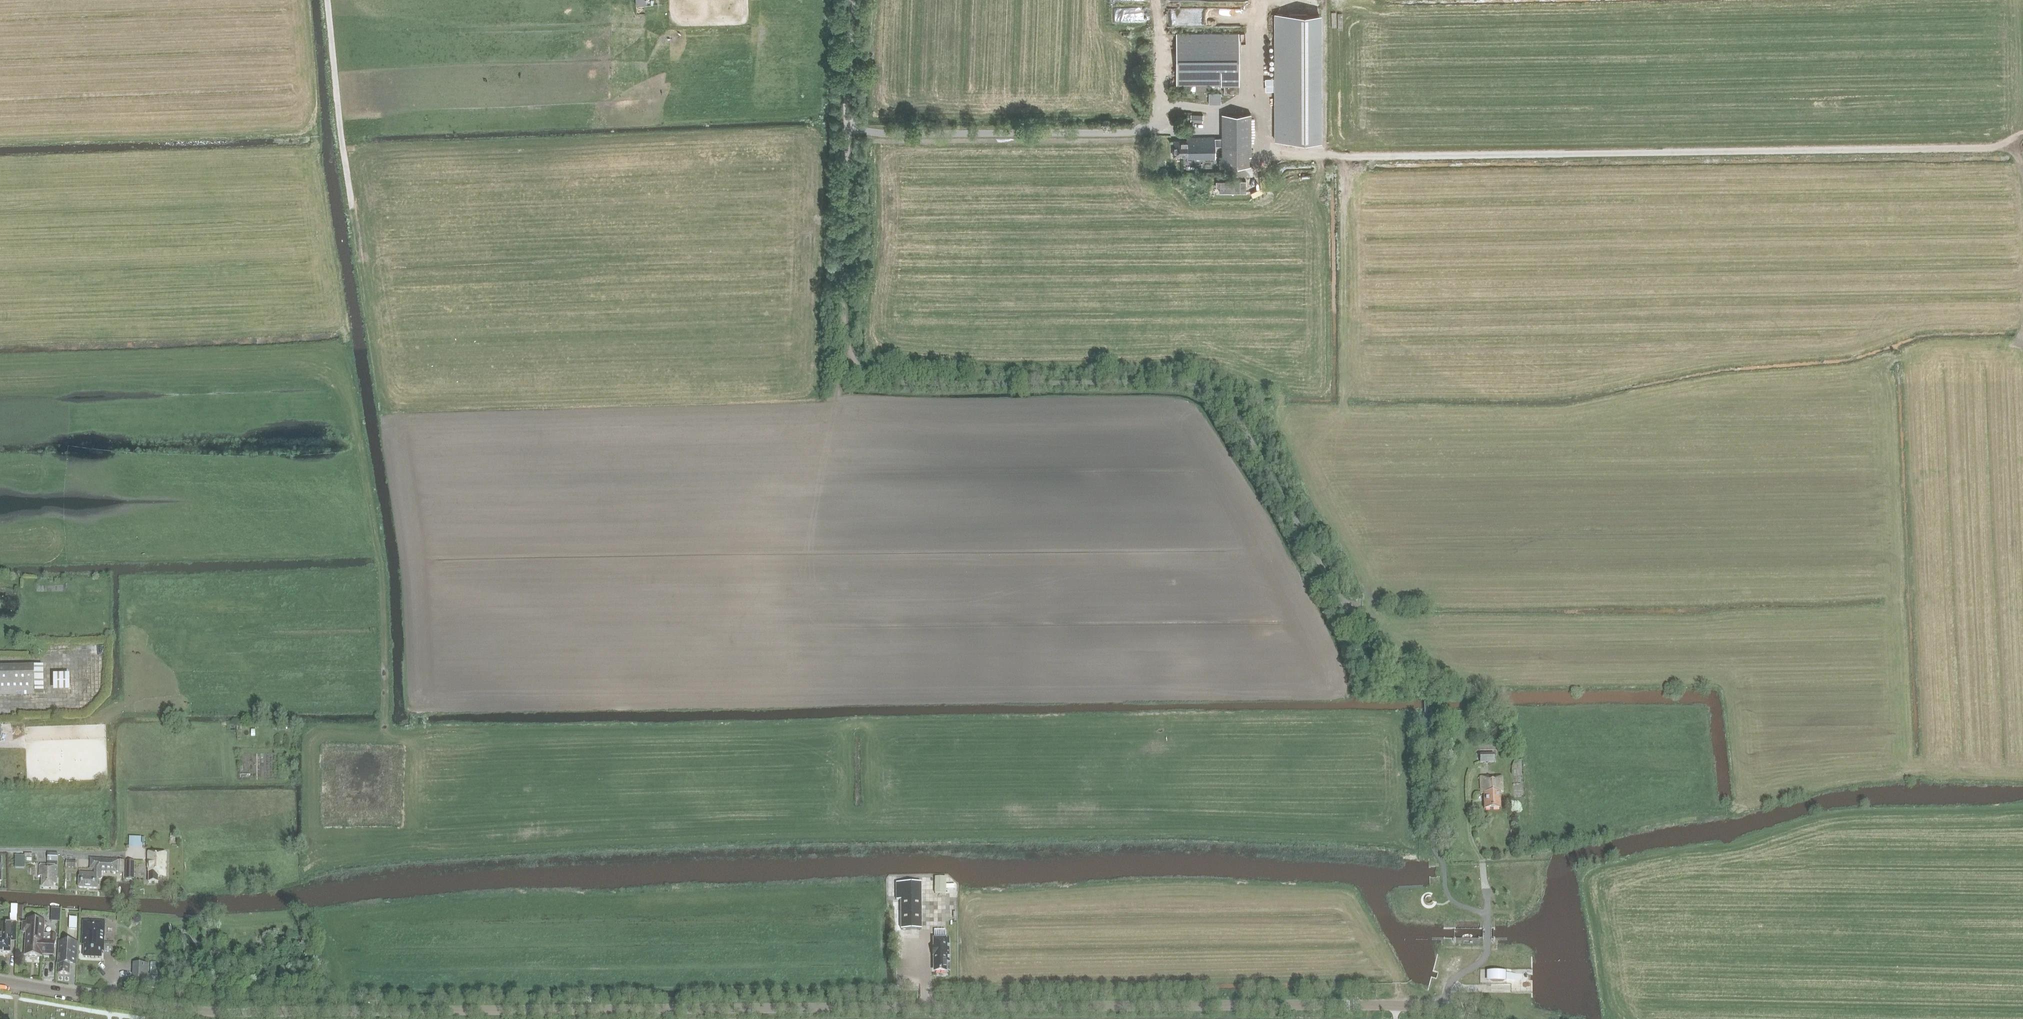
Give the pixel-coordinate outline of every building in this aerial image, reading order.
[(1319,14),(1274,14),(1275,140),(1319,140),(1319,14)] [(1224,93),(1239,93),(1239,34),(1175,34),(1175,85),(1224,85),(1224,93)] [(1209,105),(1221,105),(1221,94),(1209,94),(1209,105)] [(1216,146),(1223,146),(1223,166),(1251,166),(1251,114),(1222,114),(1222,139),(1215,139),(1215,138),(1186,138),(1186,141),(1173,141),(1173,157),(1186,157),(1186,159),(1216,159),(1216,146)] [(1203,114),(1190,114),(1190,122),(1203,123),(1203,114)] [(35,696),(34,666),(0,667),(0,696),(35,696)] [(54,674),(54,690),(71,691),(71,674),(54,674)] [(1493,745),(1485,745),(1485,754),(1480,754),(1480,763),(1494,763),(1494,753),(1495,753),(1495,747),(1493,747),(1493,745)] [(1490,776),(1480,777),(1481,794),(1483,794),(1484,809),(1500,808),(1499,793),(1504,793),(1503,777),(1490,777),(1490,776)] [(142,846),(142,836),(131,837),(131,846),(142,846)] [(56,884),(58,853),(48,852),(47,865),(41,865),(40,876),(42,876),(42,887),(52,888),(53,884),(56,884)] [(150,869),(149,883),(158,884),(159,877),(165,877),(166,854),(149,853),(148,869),(150,869)] [(80,873),(79,889),(98,890),(98,880),(102,880),(102,873),(105,870),(124,871),(124,861),(119,861),(102,860),(102,867),(96,867),(95,874),(80,873)] [(127,862),(127,880),(135,880),(135,862),(127,862)] [(1496,873),(1495,863),(1488,863),(1488,874),(1496,873)] [(945,878),(935,878),(935,894),(945,894),(945,878)] [(921,930),(920,883),(896,883),(896,900),(901,900),(901,930),(921,930)] [(10,915),(10,922),(2,922),(2,932),(0,932),(0,952),(10,952),(10,940),(15,940),(15,922),(16,922),(17,915),(18,905),(10,905),(10,915)] [(52,909),(51,922),(60,923),(61,910),(52,909)] [(77,918),(69,917),(68,930),(77,930),(77,918)] [(27,919),(27,922),(23,922),(23,931),(27,931),(25,955),(41,956),(42,953),(54,954),(56,935),(43,934),(44,920),(27,919)] [(82,921),(81,945),(84,945),(83,957),(101,958),(102,943),(104,943),(105,922),(82,921)] [(945,940),(945,930),(934,930),(934,948),(934,949),(935,955),(934,955),(935,971),(945,971),(945,961),(949,961),(948,940),(945,940)] [(59,965),(58,974),(69,974),(70,965),(76,966),(78,943),(59,942),(57,964),(59,965)] [(149,964),(133,963),(132,979),(148,980),(149,964)] [(1528,971),(1511,971),(1511,982),(1528,982),(1528,971)]
